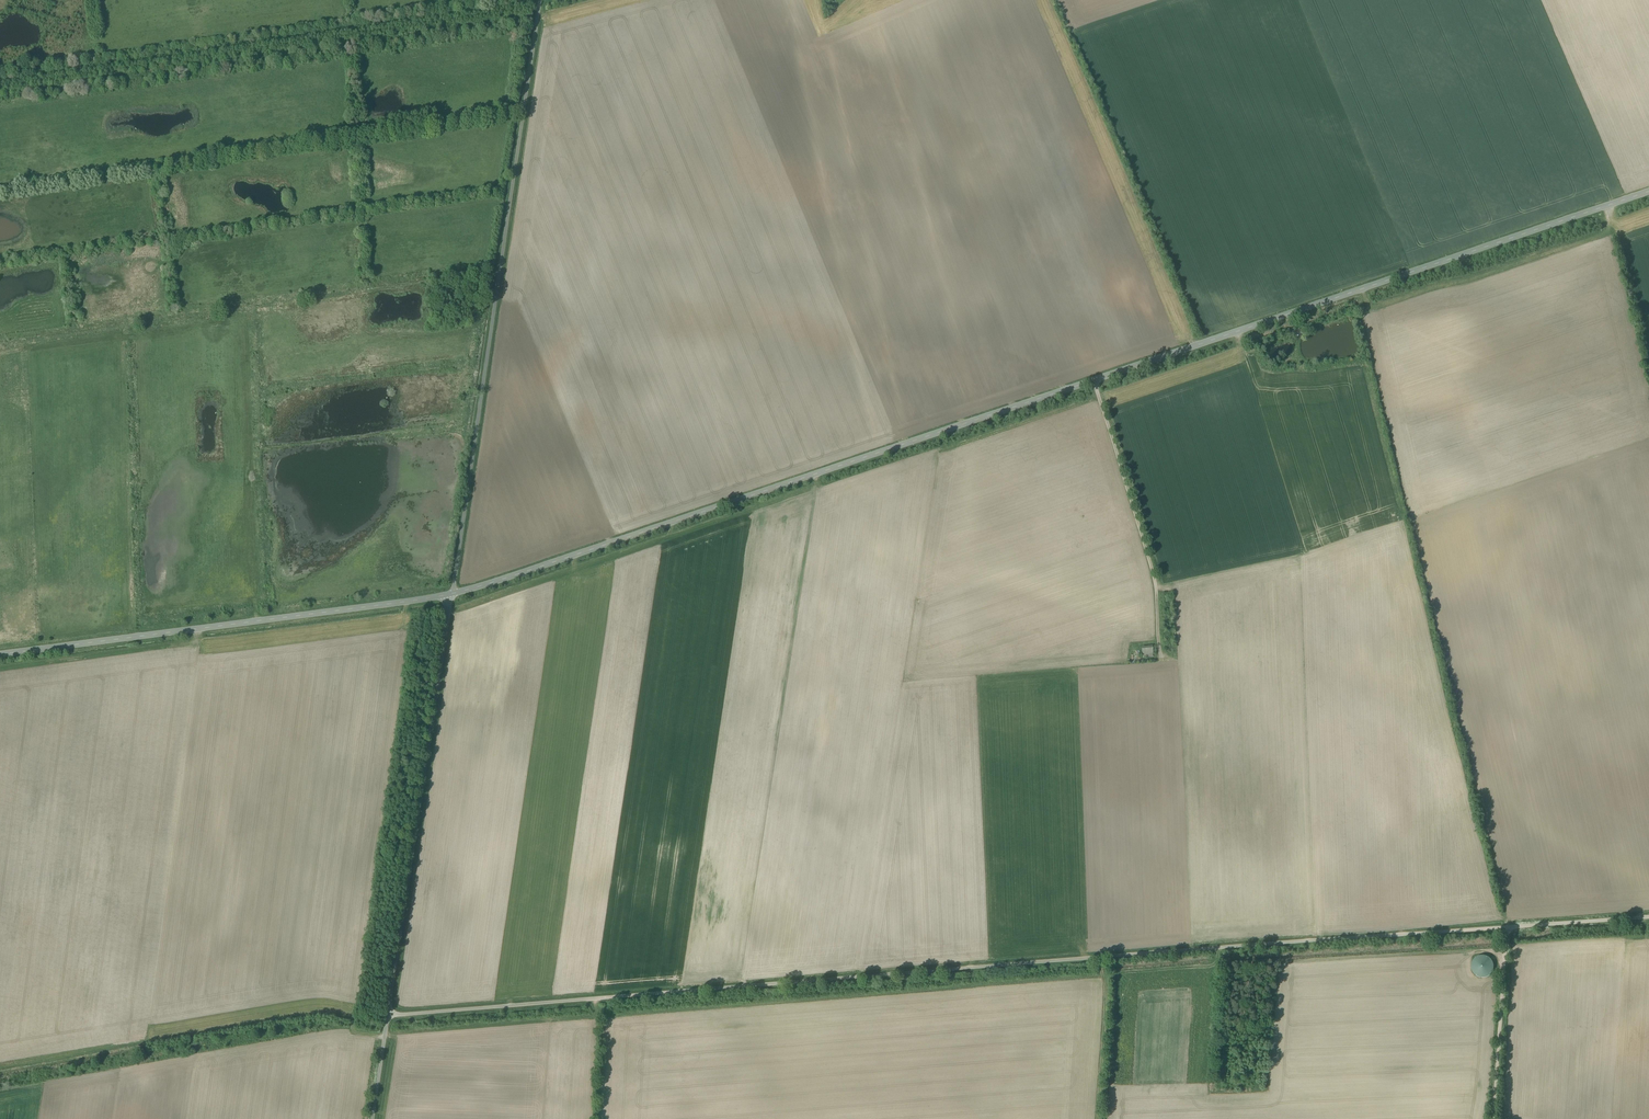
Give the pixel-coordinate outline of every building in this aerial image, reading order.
[(1140,646),(1142,656),(1156,654),(1155,644),(1140,646)]
